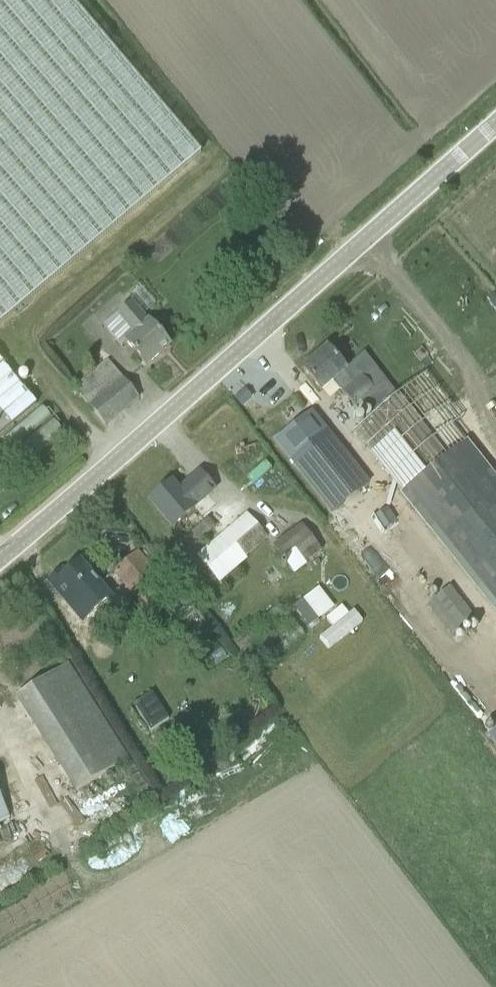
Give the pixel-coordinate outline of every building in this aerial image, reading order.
[(200,155),(68,0),(0,0),(0,325),(200,155)] [(125,343),(146,366),(170,346),(149,322),(148,323),(130,303),(115,317),(133,336),(125,343)] [(374,390),(373,389),(363,377),(354,384),(344,372),(346,371),(327,349),(303,370),(321,392),(332,382),(353,407),(355,405),(364,398),(374,390)] [(37,405),(0,362),(0,436),(37,405)] [(77,392),(92,411),(105,426),(138,399),(110,364),(77,392)] [(244,391),(235,399),(241,406),(251,398),(244,391)] [(357,449),(495,623),(495,531),(412,426),(426,415),(416,402),(357,449)] [(6,440),(28,463),(65,430),(43,406),(6,440)] [(290,460),(327,431),(312,413),(275,442),(290,460)] [(327,431),(290,460),(331,513),(368,484),(327,431)] [(214,490),(200,474),(179,492),(171,483),(150,502),(172,528),(194,510),(193,509),(214,490)] [(373,517),(383,531),(396,521),(386,508),(373,517)] [(249,515),(211,547),(201,555),(220,579),(269,538),(249,515)] [(301,525),(272,548),(293,574),(322,551),(301,525)] [(170,592),(137,553),(113,572),(147,612),(170,592)] [(62,598),(64,596),(75,609),(75,608),(84,618),(108,597),(100,587),(100,586),(80,562),(64,576),(61,572),(49,583),(62,598)] [(475,621),(449,587),(425,606),(450,639),(475,621)] [(302,601),(293,608),(309,628),(318,621),(302,601)] [(79,790),(104,777),(128,762),(68,665),(17,696),(76,792),(79,790)] [(0,796),(0,822),(9,818),(0,796)]
